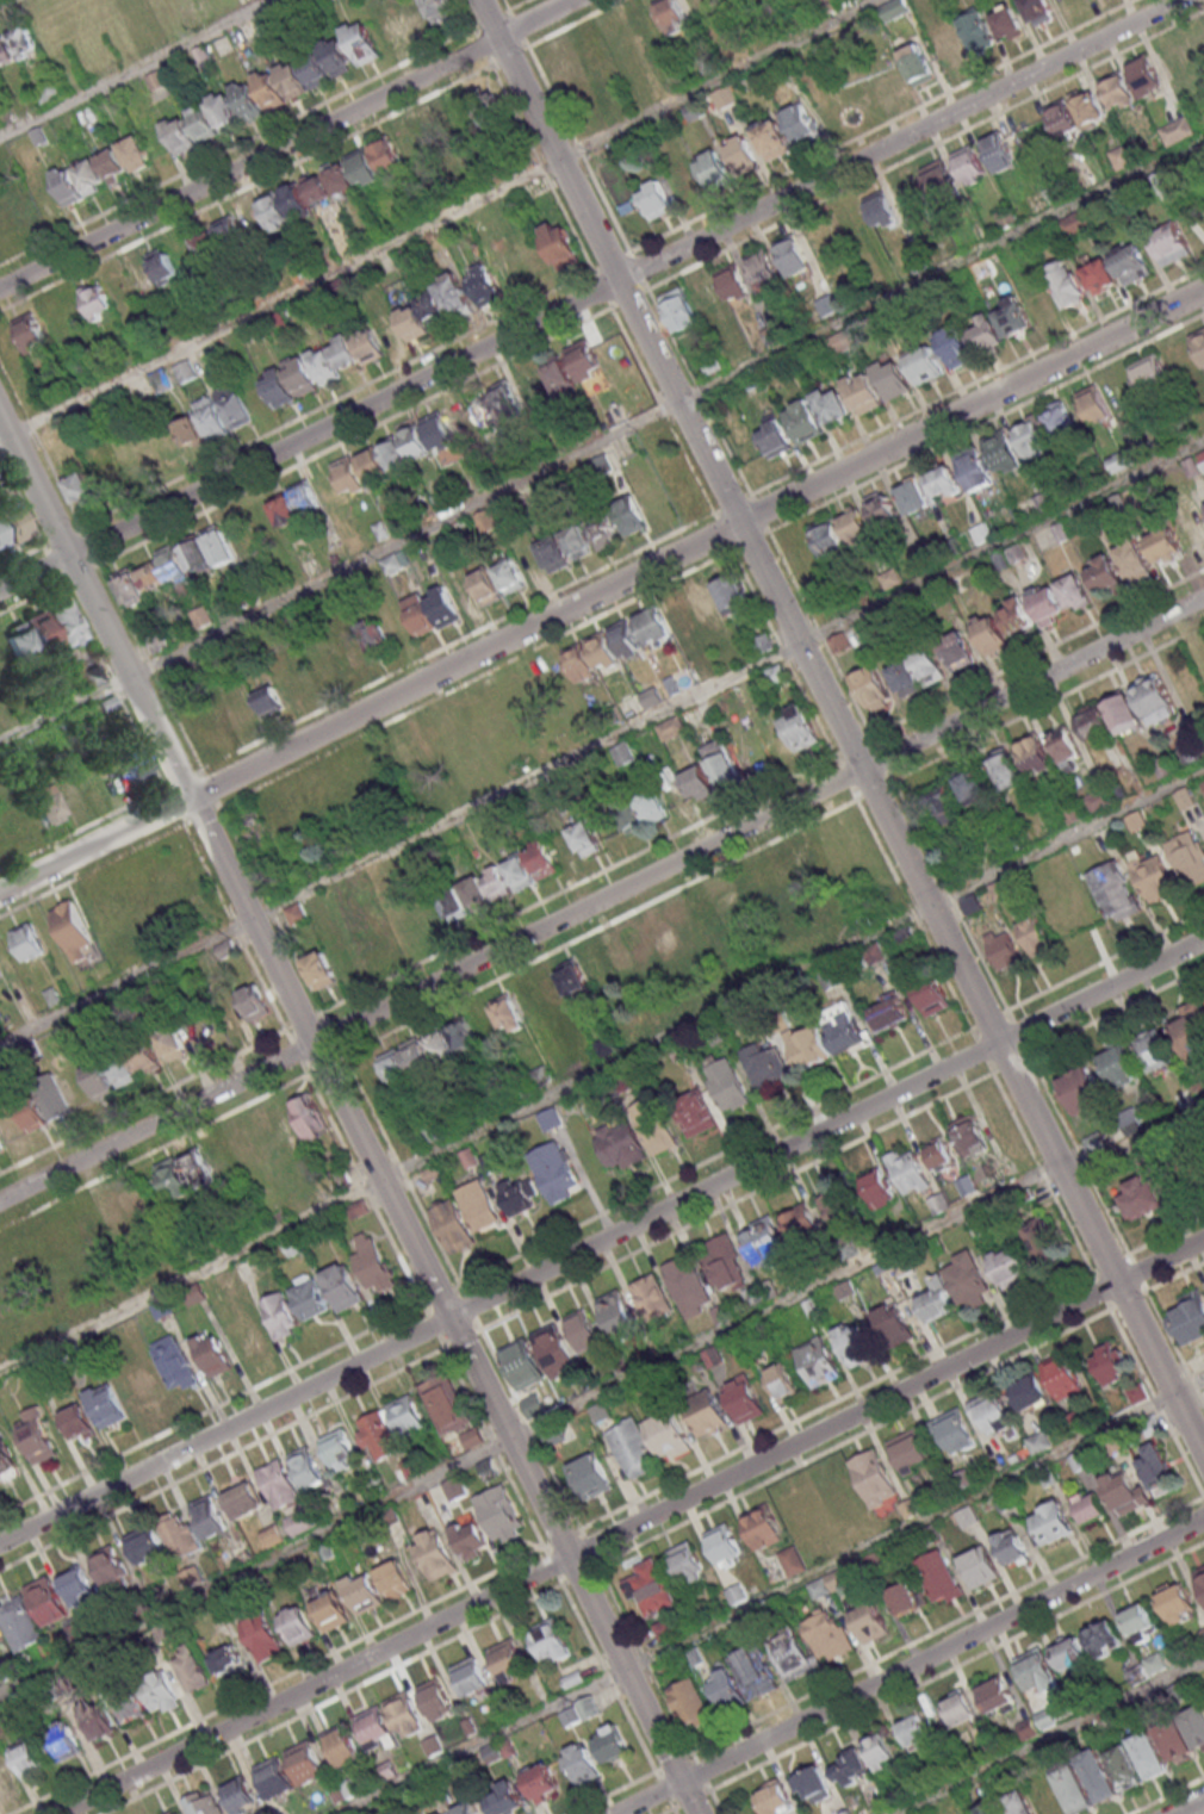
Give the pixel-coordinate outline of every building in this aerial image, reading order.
[(457,17),(449,0),(404,0),(395,4),(411,38),(457,17)] [(693,23),(681,0),(654,0),(653,1),(671,35),(693,23)] [(911,10),(906,0),(895,0),(880,8),(887,22),(911,10)] [(1035,27),(1055,17),(1046,0),(1021,0),(1035,27)] [(1025,33),(1011,3),(990,13),(1005,43),(1025,33)] [(370,14),(386,52),(407,43),(391,5),(370,14)] [(976,57),(999,45),(980,9),(957,21),(976,57)] [(341,28),(360,67),(382,56),(363,17),(341,28)] [(23,60),(42,50),(27,23),(8,34),(23,60)] [(927,34),(945,73),(968,63),(950,23),(927,34)] [(19,63),(6,35),(0,37),(0,71),(19,63)] [(333,80),(332,79),(355,69),(341,37),(251,76),(267,113),(289,104),(288,102),(310,92),(309,90),(333,80)] [(916,89),(937,79),(921,42),(899,52),(916,89)] [(1141,98),(1163,88),(1149,55),(1127,64),(1141,98)] [(1132,108),(1129,76),(1105,78),(1107,110),(1132,108)] [(232,88),(245,122),(262,115),(249,81),(232,88)] [(473,92),(477,127),(503,125),(499,89),(473,92)] [(1061,142),(1083,132),(1081,128),(1105,117),(1093,89),(1046,110),(1061,142)] [(207,99),(220,130),(241,121),(228,90),(207,99)] [(782,112),(797,144),(821,133),(806,101),(782,112)] [(163,120),(174,153),(217,139),(206,106),(163,120)] [(420,117),(429,149),(456,141),(447,110),(420,117)] [(753,128),(770,162),(794,150),(777,116),(753,128)] [(408,165),(429,156),(414,123),(393,133),(408,165)] [(725,142),(740,176),(763,166),(748,132),(725,142)] [(369,143),(384,173),(403,163),(387,134),(369,143)] [(995,176),(1016,167),(1003,134),(981,142),(995,176)] [(121,141),(129,172),(150,166),(143,135),(121,141)] [(108,186),(106,181),(128,169),(115,146),(73,169),(89,197),(108,186)] [(965,188),(988,178),(974,146),(951,155),(965,188)] [(323,168),(325,173),(303,182),(313,204),(337,194),(337,196),(380,178),(367,147),(345,156),(346,158),(323,168)] [(712,191),(736,178),(719,147),(695,160),(712,191)] [(666,166),(677,203),(702,196),(691,158),(666,166)] [(923,169),(935,199),(958,189),(946,159),(923,169)] [(50,176),(67,208),(85,198),(69,166),(50,176)] [(908,216),(930,205),(915,175),(893,186),(908,216)] [(651,218),(674,207),(661,179),(637,190),(651,218)] [(311,208),(297,181),(279,190),(293,217),(311,208)] [(273,231),(292,221),(275,190),(257,200),(273,231)] [(864,200),(878,231),(899,221),(885,190),(864,200)] [(209,221),(212,227),(191,236),(202,262),(249,243),(247,239),(266,231),(254,203),(209,221)] [(1091,225),(1083,209),(1057,223),(1066,238),(1091,225)] [(560,272),(584,259),(562,217),(538,229),(560,272)] [(1148,234),(1164,266),(1191,253),(1176,221),(1148,234)] [(774,241),(790,278),(815,267),(799,230),(774,241)] [(1151,273),(1136,241),(1109,254),(1124,286),(1151,273)] [(158,283),(178,277),(168,245),(147,252),(158,283)] [(760,293),(784,283),(769,245),(745,254),(760,293)] [(156,288),(146,256),(125,263),(135,295),(156,288)] [(1118,282),(1106,257),(1082,269),(1094,294),(1118,282)] [(1046,268),(1064,309),(1087,299),(1069,258),(1046,268)] [(755,295),(740,261),(714,272),(716,277),(691,287),(706,321),(731,310),(729,305),(755,295)] [(481,308),(505,296),(490,265),(467,276),(481,308)] [(259,369),(273,407),(321,389),(318,383),(363,367),(361,359),(431,333),(428,327),(452,318),(452,320),(473,312),(458,271),(433,281),(435,289),(413,297),(419,311),(259,369)] [(79,289),(93,319),(116,309),(101,279),(79,289)] [(700,322),(682,284),(659,296),(677,333),(700,322)] [(1010,338),(1034,322),(1015,294),(991,310),(1010,338)] [(816,300),(821,317),(839,312),(834,295),(816,300)] [(12,321),(29,355),(50,344),(33,310),(12,321)] [(969,332),(980,354),(1005,340),(989,311),(977,317),(981,326),(969,332)] [(779,337),(774,326),(762,332),(767,343),(779,337)] [(937,337),(952,370),(975,360),(959,327),(937,337)] [(1190,336),(1203,365),(1203,329),(1190,336)] [(850,347),(844,336),(832,343),(838,353),(850,347)] [(1163,349),(1176,379),(1201,368),(1188,338),(1163,349)] [(604,377),(592,339),(567,347),(579,385),(604,377)] [(945,375),(933,346),(904,358),(916,386),(945,375)] [(1141,394),(1171,382),(1159,352),(1129,365),(1141,394)] [(576,385),(563,356),(544,365),(557,393),(576,385)] [(899,358),(844,382),(858,415),(913,391),(899,358)] [(196,375),(188,359),(174,366),(182,382),(196,375)] [(528,404),(551,393),(537,364),(514,375),(528,404)] [(233,431),(255,420),(235,381),(214,392),(233,431)] [(520,408),(511,383),(466,398),(477,428),(499,420),(497,416),(520,408)] [(1091,424),(1111,414),(1097,383),(1076,392),(1091,424)] [(852,416),(839,387),(814,398),(826,427),(852,416)] [(211,442),(230,432),(211,393),(191,403),(211,442)] [(797,443),(823,435),(811,399),(786,407),(797,443)] [(1043,410),(1058,439),(1077,430),(1063,400),(1043,410)] [(758,433),(769,459),(794,448),(777,411),(764,417),(769,428),(758,433)] [(458,442),(444,413),(423,423),(437,452),(458,442)] [(1011,431),(1030,458),(1053,442),(1034,415),(1011,431)] [(204,439),(194,416),(175,424),(185,448),(204,439)] [(391,471),(411,463),(411,461),(431,453),(418,422),(397,430),(399,434),(378,442),(391,471)] [(1022,468),(1008,430),(984,439),(998,476),(1022,468)] [(971,494),(995,482),(976,444),(952,457),(971,494)] [(439,458),(445,467),(465,454),(460,445),(439,458)] [(332,462),(344,494),(388,478),(376,446),(332,462)] [(961,491),(951,466),(924,477),(935,502),(961,491)] [(75,504),(95,496),(86,471),(65,478),(75,504)] [(281,528),(322,510),(309,479),(267,498),(281,528)] [(907,518),(932,507),(919,479),(895,490),(907,518)] [(451,506),(448,491),(430,494),(433,509),(451,506)] [(888,492),(864,503),(877,532),(901,521),(888,492)] [(628,536),(649,525),(632,494),(611,505),(628,536)] [(32,536),(18,506),(0,514),(0,550),(32,536)] [(861,508),(811,528),(823,560),(873,540),(861,508)] [(621,539),(604,511),(585,522),(602,550),(621,539)] [(594,551),(579,522),(560,531),(575,561),(594,551)] [(1147,534),(1156,562),(1182,554),(1173,525),(1147,534)] [(114,576),(127,608),(149,599),(147,594),(235,557),(222,526),(156,553),(158,558),(114,576)] [(570,565),(556,533),(536,543),(550,574),(570,565)] [(1153,572),(1137,538),(1115,549),(1132,583),(1153,572)] [(379,560),(386,575),(410,564),(404,550),(379,560)] [(1122,584),(1113,555),(1088,562),(1097,591),(1122,584)] [(507,596),(527,584),(513,558),(492,569),(507,596)] [(502,596),(488,568),(470,577),(484,605),(502,596)] [(738,575),(687,594),(698,622),(748,604),(738,575)] [(462,619),(449,588),(424,599),(421,593),(401,601),(417,638),(462,619)] [(696,628),(684,596),(635,615),(647,647),(696,628)] [(63,648),(85,639),(68,599),(24,617),(39,653),(61,644),(63,648)] [(972,620),(985,656),(1010,646),(997,611),(972,620)] [(645,652),(628,617),(607,627),(624,662),(645,652)] [(337,638),(351,671),(395,653),(381,619),(337,638)] [(14,657),(17,662),(37,652),(22,622),(0,633),(0,664),(14,657)] [(562,648),(578,685),(622,665),(606,629),(562,648)] [(977,662),(963,629),(940,639),(954,671),(977,662)] [(948,678),(933,642),(909,652),(911,656),(887,666),(901,698),(948,678)] [(849,677),(874,714),(897,698),(871,662),(849,677)] [(79,672),(87,689),(106,681),(98,664),(79,672)] [(1149,726),(1178,715),(1162,672),(1133,683),(1149,726)] [(284,710),(274,687),(253,695),(249,684),(227,693),(241,728),(284,710)] [(1075,713),(1087,742),(1117,731),(1118,735),(1144,725),(1131,692),(1075,713)] [(795,752),(823,740),(806,702),(779,714),(795,752)] [(659,725),(666,739),(685,730),(679,716),(659,725)] [(1086,749),(1061,726),(1046,743),(1072,766),(1086,749)] [(1032,777),(1056,766),(1041,734),(1018,745),(1032,777)] [(719,790),(744,781),(727,736),(702,746),(719,790)] [(611,748),(620,766),(637,758),(628,740),(611,748)] [(130,785),(153,774),(140,746),(117,757),(130,785)] [(989,760),(1005,791),(1026,780),(1011,749),(989,760)] [(681,775),(693,801),(716,790),(703,763),(681,775)] [(970,809),(994,797),(978,765),(955,777),(970,809)] [(71,781),(30,798),(41,825),(82,807),(71,781)] [(926,795),(942,829),(963,819),(947,785),(926,795)] [(610,806),(622,834),(669,814),(658,786),(610,806)] [(1089,795),(1090,806),(1104,805),(1103,794),(1089,795)] [(603,848),(590,819),(568,828),(582,858),(603,848)] [(1187,888),(1203,880),(1203,848),(1195,830),(1166,844),(1187,888)] [(561,869),(545,838),(523,849),(539,880),(561,869)] [(517,892),(537,882),(520,849),(500,859),(517,892)] [(1131,867),(1150,906),(1179,892),(1159,853),(1131,867)] [(1089,874),(1112,925),(1142,911),(1118,860),(1089,874)] [(448,920),(493,901),(511,893),(499,865),(436,891),(448,920)] [(996,900),(1009,894),(1003,879),(990,885),(996,900)] [(51,909),(75,963),(89,957),(85,949),(96,944),(76,899),(51,909)] [(1054,945),(1039,914),(1018,924),(1033,955),(1054,945)] [(11,931),(27,962),(47,952),(32,920),(11,931)] [(984,938),(1002,970),(1023,958),(1004,926),(984,938)] [(303,958),(317,990),(339,980),(324,948),(303,958)] [(871,963),(882,960),(879,948),(868,950),(871,963)] [(545,1008),(591,989),(579,962),(534,980),(545,1008)] [(952,1005),(938,974),(913,985),(927,1016),(952,1005)] [(271,1013),(259,985),(216,1003),(227,1028),(251,1018),(253,1021),(271,1013)] [(527,1030),(512,991),(489,999),(504,1039),(527,1030)] [(899,996),(866,1011),(877,1035),(910,1020),(899,996)] [(1179,1010),(1183,1018),(1172,1023),(1187,1054),(1203,1045),(1203,1005),(1201,999),(1179,1010)] [(820,1013),(824,1023),(784,1037),(796,1070),(866,1046),(850,1003),(820,1013)] [(390,1086),(482,1048),(469,1019),(378,1058),(390,1086)] [(169,1062),(190,1051),(176,1024),(156,1034),(169,1062)] [(1175,1052),(1156,1025),(1132,1043),(1152,1070),(1175,1052)] [(741,1056),(759,1092),(794,1074),(776,1039),(741,1056)] [(1115,1091),(1141,1079),(1125,1043),(1099,1055),(1115,1091)] [(163,1066),(151,1044),(130,1055),(141,1076),(163,1066)] [(81,1070),(97,1101),(138,1080),(124,1053),(103,1064),(101,1060),(81,1070)] [(751,1102),(731,1056),(704,1068),(725,1114),(751,1102)] [(1105,1101),(1089,1066),(1059,1079),(1074,1114),(1105,1101)] [(52,1121),(73,1111),(53,1072),(33,1082),(52,1121)] [(289,1101),(310,1142),(332,1131),(311,1089),(289,1101)] [(703,1089),(675,1101),(690,1137),(718,1124),(703,1089)] [(29,1131),(48,1122),(35,1094),(16,1103),(29,1131)] [(630,1108),(655,1157),(680,1144),(655,1095),(630,1108)] [(12,1104),(0,1110),(0,1126),(9,1143),(27,1134),(12,1104)] [(564,1126),(557,1107),(537,1114),(544,1133),(564,1126)] [(1141,1123),(1131,1109),(1122,1116),(1131,1130),(1141,1123)] [(964,1157),(988,1149),(976,1114),(953,1122),(964,1157)] [(594,1138),(617,1176),(650,1156),(628,1118),(594,1138)] [(552,1206),(584,1191),(559,1139),(528,1154),(552,1206)] [(935,1171),(955,1162),(945,1139),(925,1148),(935,1171)] [(216,1182),(201,1145),(156,1163),(171,1201),(216,1182)] [(905,1197),(931,1187),(917,1151),(903,1157),(900,1151),(888,1156),(905,1197)] [(898,1202),(883,1170),(859,1181),(874,1213),(898,1202)] [(539,1203),(525,1173),(498,1185),(512,1215),(539,1203)] [(1165,1207),(1150,1174),(1118,1188),(1132,1221),(1165,1207)] [(502,1220),(483,1177),(455,1190),(458,1196),(430,1209),(451,1255),(478,1243),(473,1233),(502,1220)] [(840,1188),(817,1200),(834,1234),(857,1222),(840,1188)] [(929,1200),(936,1213),(950,1205),(943,1192),(929,1200)] [(352,1219),(369,1212),(364,1200),(347,1207),(352,1219)] [(794,1243),(821,1229),(807,1203),(780,1217),(794,1243)] [(1019,1226),(1039,1265),(1063,1253),(1044,1214),(1019,1226)] [(757,1270),(789,1255),(773,1221),(741,1236),(757,1270)] [(373,1296),(397,1287),(375,1230),(350,1240),(373,1296)] [(748,1281),(727,1236),(702,1247),(723,1293),(748,1281)] [(987,1256),(1002,1288),(1031,1274),(1016,1242),(987,1256)] [(952,1257),(955,1264),(944,1270),(963,1311),(994,1296),(971,1248),(952,1257)] [(685,1319),(715,1306),(696,1261),(687,1265),(683,1256),(662,1266),(685,1319)] [(366,1300),(346,1261),(321,1274),(341,1313),(366,1300)] [(649,1321),(676,1308),(657,1271),(630,1284),(649,1321)] [(957,1309),(939,1272),(927,1278),(933,1290),(916,1299),(928,1323),(957,1309)] [(315,1273),(288,1282),(302,1321),(329,1311),(315,1273)] [(617,1344),(643,1332),(623,1287),(596,1299),(617,1344)] [(303,1329),(283,1290),(259,1302),(279,1341),(303,1329)] [(1183,1308),(1171,1313),(1185,1347),(1203,1339),(1203,1297),(1201,1290),(1180,1299),(1183,1308)] [(914,1339),(900,1303),(875,1312),(890,1349),(914,1339)] [(588,1310),(567,1319),(583,1355),(604,1345),(588,1310)] [(833,1329),(851,1370),(875,1359),(857,1319),(833,1329)] [(554,1379),(581,1365),(558,1323),(531,1337),(554,1379)] [(212,1378),(234,1367),(215,1328),(193,1339),(212,1378)] [(173,1393),(202,1381),(181,1332),(152,1344),(173,1393)] [(498,1351),(516,1391),(547,1377),(529,1337),(498,1351)] [(832,1345),(820,1351),(815,1339),(795,1349),(814,1389),(845,1374),(832,1345)] [(1106,1385),(1133,1372),(1117,1340),(1091,1352),(1106,1385)] [(1042,1364),(1059,1401),(1086,1388),(1068,1352),(1042,1364)] [(141,1414),(167,1400),(145,1359),(119,1373),(141,1414)] [(763,1372),(778,1404),(802,1393),(786,1361),(763,1372)] [(1010,1386),(1023,1413),(1051,1400),(1038,1373),(1010,1386)] [(742,1424),(769,1410),(749,1375),(723,1389),(742,1424)] [(471,1423),(451,1378),(423,1390),(443,1435),(471,1423)] [(85,1394),(104,1432),(129,1420),(110,1381),(85,1394)] [(1147,1398),(1141,1383),(1127,1389),(1133,1404),(1147,1398)] [(700,1438),(731,1424),(714,1386),(683,1400),(700,1438)] [(387,1405),(402,1440),(429,1429),(413,1393),(387,1405)] [(547,1410),(539,1393),(521,1402),(529,1419),(547,1410)] [(971,1406),(984,1438),(1015,1425),(1001,1393),(971,1406)] [(75,1444),(97,1432),(80,1400),(58,1412),(75,1444)] [(590,1409),(597,1423),(610,1415),(603,1402),(590,1409)] [(695,1446),(680,1416),(671,1421),(664,1407),(641,1418),(663,1462),(695,1446)] [(932,1422),(948,1459),(977,1446),(961,1409),(932,1422)] [(398,1451),(383,1410),(360,1419),(375,1459),(398,1451)] [(59,1456),(42,1414),(18,1423),(35,1466),(59,1456)] [(630,1480),(659,1467),(636,1416),(607,1429),(630,1480)] [(359,1465),(343,1427),(320,1436),(336,1474),(359,1465)] [(935,1462),(920,1427),(887,1441),(903,1476),(935,1462)] [(484,1440),(478,1429),(462,1437),(468,1448),(484,1440)] [(2,1487),(24,1475),(3,1437),(0,1439),(0,1484),(2,1487)] [(1142,1449),(1147,1458),(1138,1463),(1155,1497),(1178,1485),(1157,1441),(1142,1449)] [(871,1510),(902,1497),(879,1445),(848,1459),(871,1510)] [(291,1452),(301,1491),(325,1485),(315,1446),(291,1452)] [(568,1464),(584,1500),(615,1486),(599,1451),(568,1464)] [(302,1500),(283,1459),(257,1471),(277,1512),(302,1500)] [(1126,1470),(1101,1481),(1118,1517),(1151,1502),(1143,1486),(1135,1490),(1126,1470)] [(452,1502),(468,1493),(458,1475),(442,1484),(452,1502)] [(267,1509),(253,1479),(224,1492),(237,1522),(267,1509)] [(475,1497),(498,1546),(529,1531),(506,1482),(475,1497)] [(1106,1514),(1094,1490),(1072,1501),(1084,1525),(1106,1514)] [(229,1529),(211,1493),(189,1504),(207,1540),(229,1529)] [(740,1514),(757,1552),(788,1539),(771,1500),(740,1514)] [(1027,1516),(1043,1547),(1075,1531),(1060,1500),(1027,1516)] [(203,1547),(185,1512),(159,1526),(177,1561),(203,1547)] [(465,1561),(492,1550),(478,1516),(452,1526),(465,1561)] [(747,1556),(730,1520),(703,1533),(721,1569),(747,1556)] [(138,1567),(166,1555),(154,1526),(126,1537),(138,1567)] [(1029,1557),(1014,1528),(992,1540),(1007,1568),(1029,1557)] [(417,1548),(431,1576),(457,1563),(442,1535),(417,1548)] [(711,1575),(691,1538),(666,1551),(686,1589),(711,1575)] [(109,1594),(131,1583),(112,1544),(89,1555),(109,1594)] [(984,1547),(958,1561),(974,1591),(1001,1576),(984,1547)] [(915,1561),(936,1607),(962,1595),(941,1549),(915,1561)] [(645,1619),(679,1603),(656,1554),(634,1565),(638,1573),(626,1579),(645,1619)] [(391,1600),(415,1589),(401,1558),(377,1569),(391,1600)] [(59,1573),(73,1608),(96,1599),(83,1565),(59,1573)] [(1203,1594),(1203,1566),(1193,1571),(1203,1594)] [(358,1615),(384,1604),(369,1569),(343,1580),(358,1615)] [(45,1627),(69,1615),(49,1575),(25,1587),(45,1627)] [(1198,1614),(1180,1578),(1156,1590),(1174,1626),(1198,1614)] [(901,1618),(926,1605),(912,1579),(887,1593),(901,1618)] [(725,1590),(733,1605),(749,1597),(741,1582),(725,1590)] [(351,1621),(338,1591),(312,1602),(326,1633),(351,1621)] [(24,1594),(0,1605),(0,1616),(16,1652),(45,1639),(24,1594)] [(891,1632),(874,1596),(849,1609),(867,1644),(891,1632)] [(1161,1631),(1145,1601),(1121,1614),(1138,1644),(1161,1631)] [(281,1611),(288,1645),(314,1640),(307,1606),(281,1611)] [(856,1651),(836,1606),(799,1624),(799,1625),(767,1640),(786,1683),(856,1651)] [(285,1653),(266,1612),(241,1623),(260,1664),(285,1653)] [(654,1624),(662,1643),(681,1635),(673,1616),(654,1624)] [(546,1667),(573,1654),(556,1617),(529,1630),(546,1667)] [(1098,1658),(1124,1645),(1111,1618),(1085,1631),(1098,1658)] [(1091,1659),(1075,1631),(1050,1646),(1066,1674),(1091,1659)] [(488,1649),(505,1684),(530,1672),(513,1637),(488,1649)] [(760,1642),(732,1655),(753,1701),(781,1687),(760,1642)] [(218,1678),(245,1669),(237,1643),(210,1652),(218,1678)] [(1040,1685),(1043,1693),(1061,1686),(1043,1645),(1014,1658),(1029,1690),(1040,1685)] [(209,1685),(196,1648),(174,1656),(187,1693),(209,1685)] [(452,1666),(467,1700),(494,1687),(478,1654),(452,1666)] [(704,1678),(728,1712),(749,1696),(725,1663),(704,1678)] [(182,1704),(165,1668),(140,1680),(157,1716),(182,1704)] [(567,1689),(586,1680),(580,1668),(561,1677),(567,1689)] [(667,1687),(688,1731),(714,1719),(693,1675),(667,1687)] [(990,1716),(1017,1705),(1004,1675),(977,1687),(990,1716)] [(457,1716),(442,1676),(418,1685),(433,1725),(457,1716)] [(134,1687),(78,1711),(91,1742),(119,1730),(118,1727),(146,1714),(134,1687)] [(953,1730),(980,1714),(964,1689),(937,1705),(953,1730)] [(427,1729),(412,1690),(385,1700),(400,1740),(427,1729)] [(601,1715),(596,1697),(558,1709),(563,1726),(601,1715)] [(354,1718),(373,1755),(399,1741),(381,1705),(354,1718)] [(1196,1753),(1196,1751),(1203,1748),(1203,1705),(1154,1726),(1171,1764),(1196,1753)] [(895,1729),(909,1752),(935,1737),(921,1713),(895,1729)] [(44,1733),(60,1763),(83,1750),(67,1721),(44,1733)] [(363,1759),(345,1723),(324,1734),(341,1770),(363,1759)] [(592,1734),(606,1764),(632,1752),(619,1723),(592,1734)] [(1147,1779),(1169,1770),(1151,1728),(1129,1738),(1147,1779)] [(880,1774),(901,1763),(884,1731),(863,1743),(880,1774)] [(328,1774),(312,1739),(286,1751),(301,1786),(328,1774)] [(563,1749),(576,1784),(601,1774),(587,1739),(563,1749)] [(22,1779),(44,1771),(34,1742),(12,1750),(22,1779)] [(1123,1791),(1144,1782),(1127,1743),(1105,1753),(1123,1791)] [(843,1789),(872,1773),(859,1749),(829,1765),(843,1789)] [(1079,1760),(1099,1804),(1119,1794),(1099,1751),(1079,1760)] [(254,1766),(270,1801),(297,1789),(280,1754),(254,1766)] [(563,1789),(548,1761),(523,1773),(537,1802),(563,1789)] [(5,1795),(18,1773),(0,1762),(0,1792),(5,1795)] [(1094,1806),(1076,1762),(1053,1772),(1071,1813),(1076,1813),(1094,1806)] [(806,1806),(834,1791),(820,1763),(792,1777),(806,1806)] [(261,1807),(247,1773),(221,1784),(234,1813),(244,1813),(261,1807)] [(783,1777),(755,1793),(766,1813),(792,1813),(801,1810),(783,1777)] [(512,1779),(484,1795),(494,1813),(508,1813),(526,1804),(512,1779)] [(190,1813),(227,1813),(214,1787),(184,1801),(190,1813)] [(1024,1789),(1003,1799),(1010,1813),(1035,1813),(1024,1789)] [(979,1813),(1005,1813),(998,1799),(977,1810),(979,1813)] [(472,1800),(450,1811),(452,1813),(479,1813),(472,1800)]
